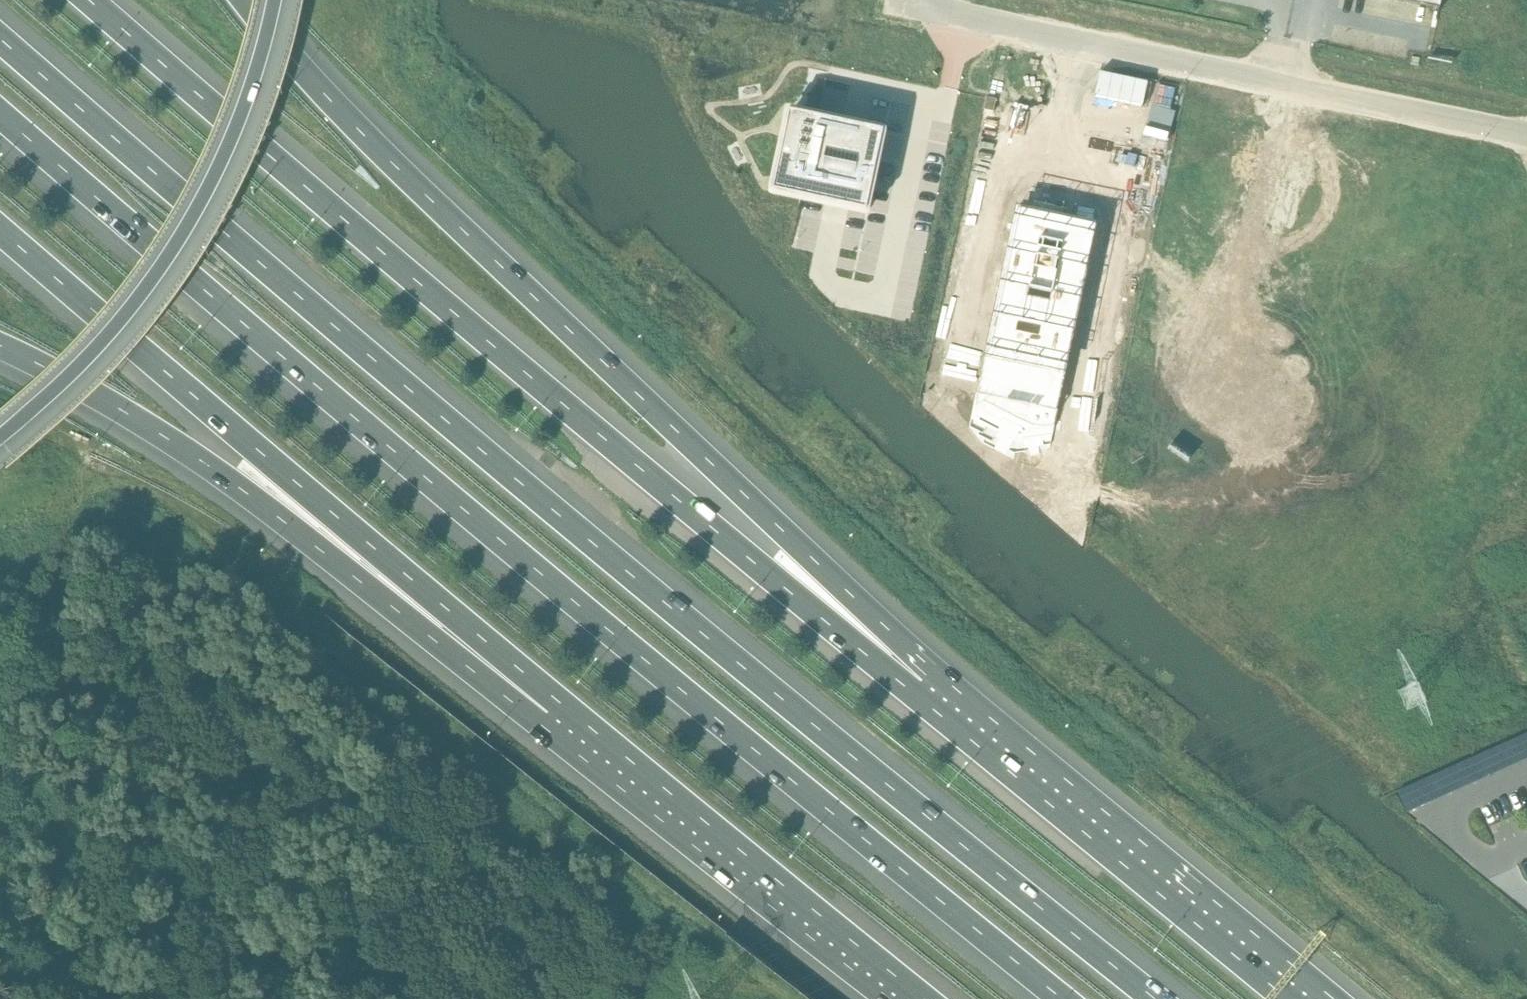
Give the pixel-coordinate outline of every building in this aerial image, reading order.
[(1435,6),(1434,10),(1439,11),(1441,0),(1405,0),(1435,6)] [(789,113),(772,193),(800,199),(866,213),(883,133),(817,119),(789,113)] [(1016,207),(976,393),(1008,400),(1004,421),(1054,431),(1098,224),(1016,207)]
